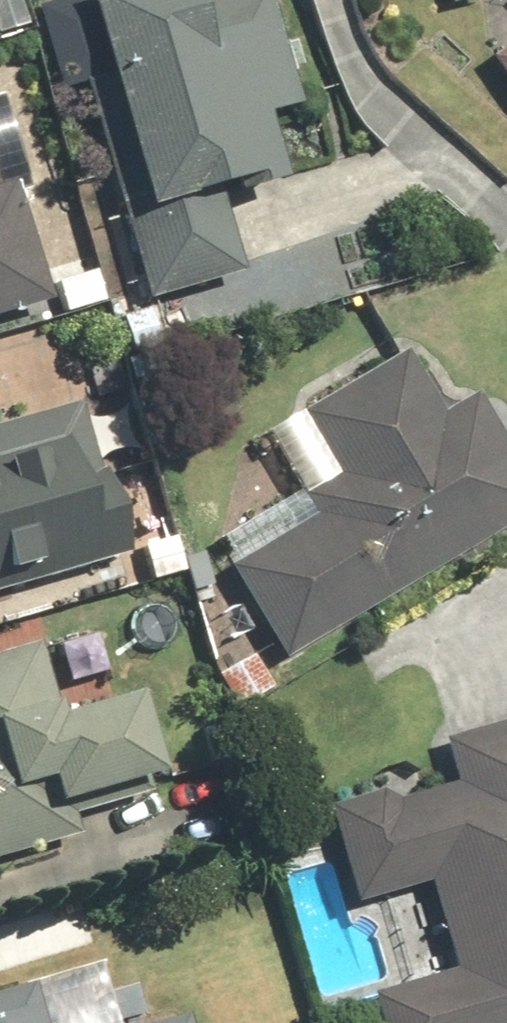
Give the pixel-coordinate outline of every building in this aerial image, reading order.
[(218,192),(277,176),(261,116),(300,106),(271,0),(215,0),(170,12),(167,0),(139,0),(75,17),(150,295),(239,272),(218,192)] [(487,52),(506,79),(506,38),(487,52)] [(53,321),(23,207),(0,213),(0,335),(53,321)] [(226,569),(277,653),(506,514),(506,417),(498,402),(447,433),(399,355),(304,412),(343,476),(301,501),(311,517),(226,569)] [(101,560),(57,407),(0,423),(0,589),(101,560)] [(82,836),(74,806),(155,783),(134,711),(66,731),(38,636),(0,647),(0,860),(82,836)] [(448,965),(366,986),(376,1022),(506,1022),(506,723),(445,739),(458,785),(440,790),(436,775),(327,804),(352,897),(425,878),(448,965)] [(33,986),(0,996),(0,1022),(43,1022),(33,986)] [(178,1013),(142,1022),(180,1022),(178,1013)]
